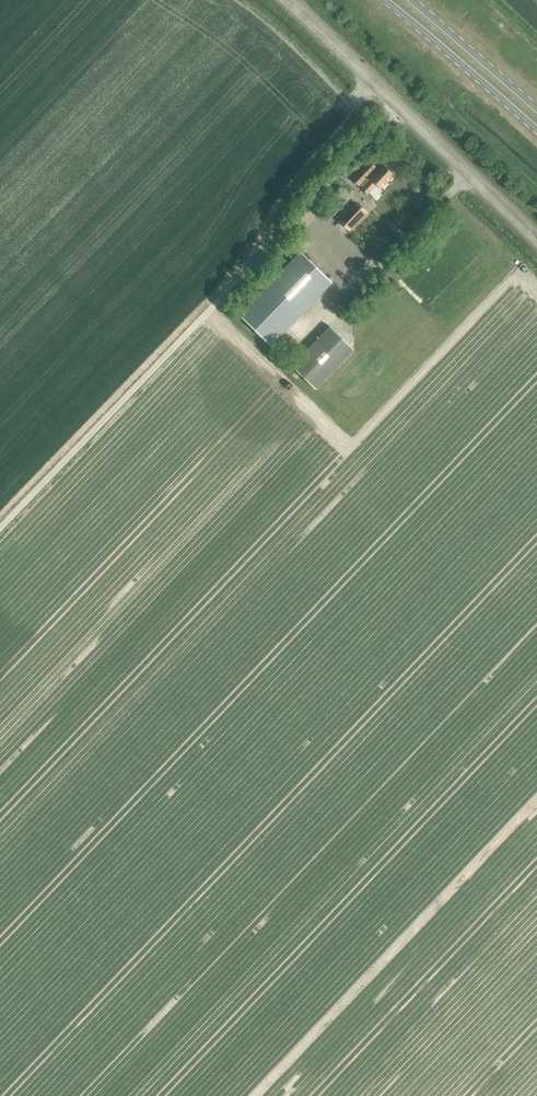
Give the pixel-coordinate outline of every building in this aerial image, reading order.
[(362,189),(367,194),(376,185),(381,189),(394,175),(384,165),(378,172),(375,169),(376,167),(371,162),(353,181),(358,186),(360,184),(363,187),(362,189)] [(343,218),(340,221),(349,230),(353,227),(366,212),(357,203),(343,218)] [(239,315),(271,346),(332,283),(300,252),(239,315)] [(385,274),(396,284),(404,275),(394,265),(385,274)] [(292,366),(315,389),(354,349),(330,326),(297,360),(292,366)]
